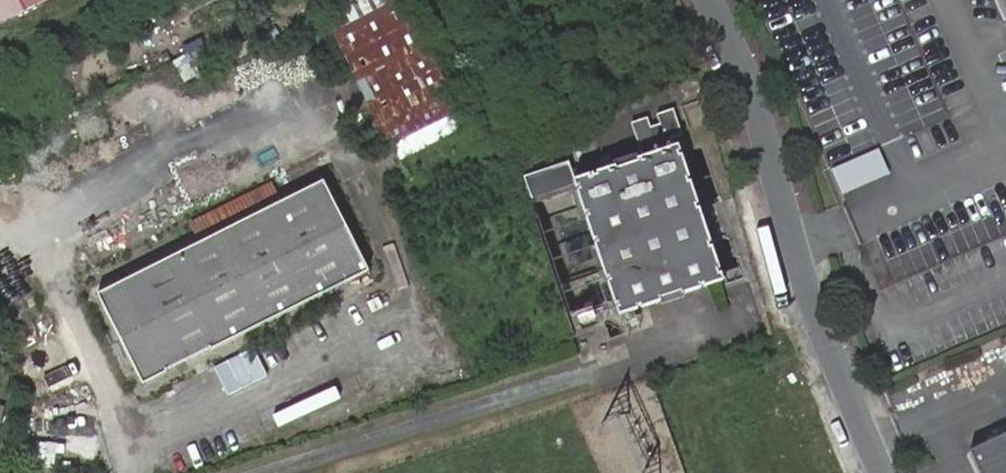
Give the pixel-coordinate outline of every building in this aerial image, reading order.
[(44,0),(0,0),(0,22),(44,0)] [(406,0),(332,0),(321,6),(392,144),(457,113),(445,89),(452,87),(406,0)] [(1005,19),(1005,0),(998,0),(1005,19)] [(645,114),(630,120),(638,146),(680,132),(671,105),(653,111),(657,122),(648,124),(645,114)] [(571,177),(570,177),(572,182),(617,313),(721,278),(676,142),(571,177)] [(879,149),(832,169),(842,192),(889,172),(879,149)] [(570,177),(571,177),(565,158),(522,174),(530,197),(572,182),(570,177)] [(185,220),(198,246),(280,204),(268,179),(185,220)] [(198,246),(98,296),(144,387),(372,272),(327,181),(280,204),(198,246)] [(892,256),(896,274),(913,271),(910,253),(892,256)] [(8,407),(0,405),(0,444),(8,407)] [(649,408),(608,422),(623,462),(629,460),(634,472),(672,472),(649,408)] [(971,451),(981,472),(1005,472),(1005,434),(971,451)]
